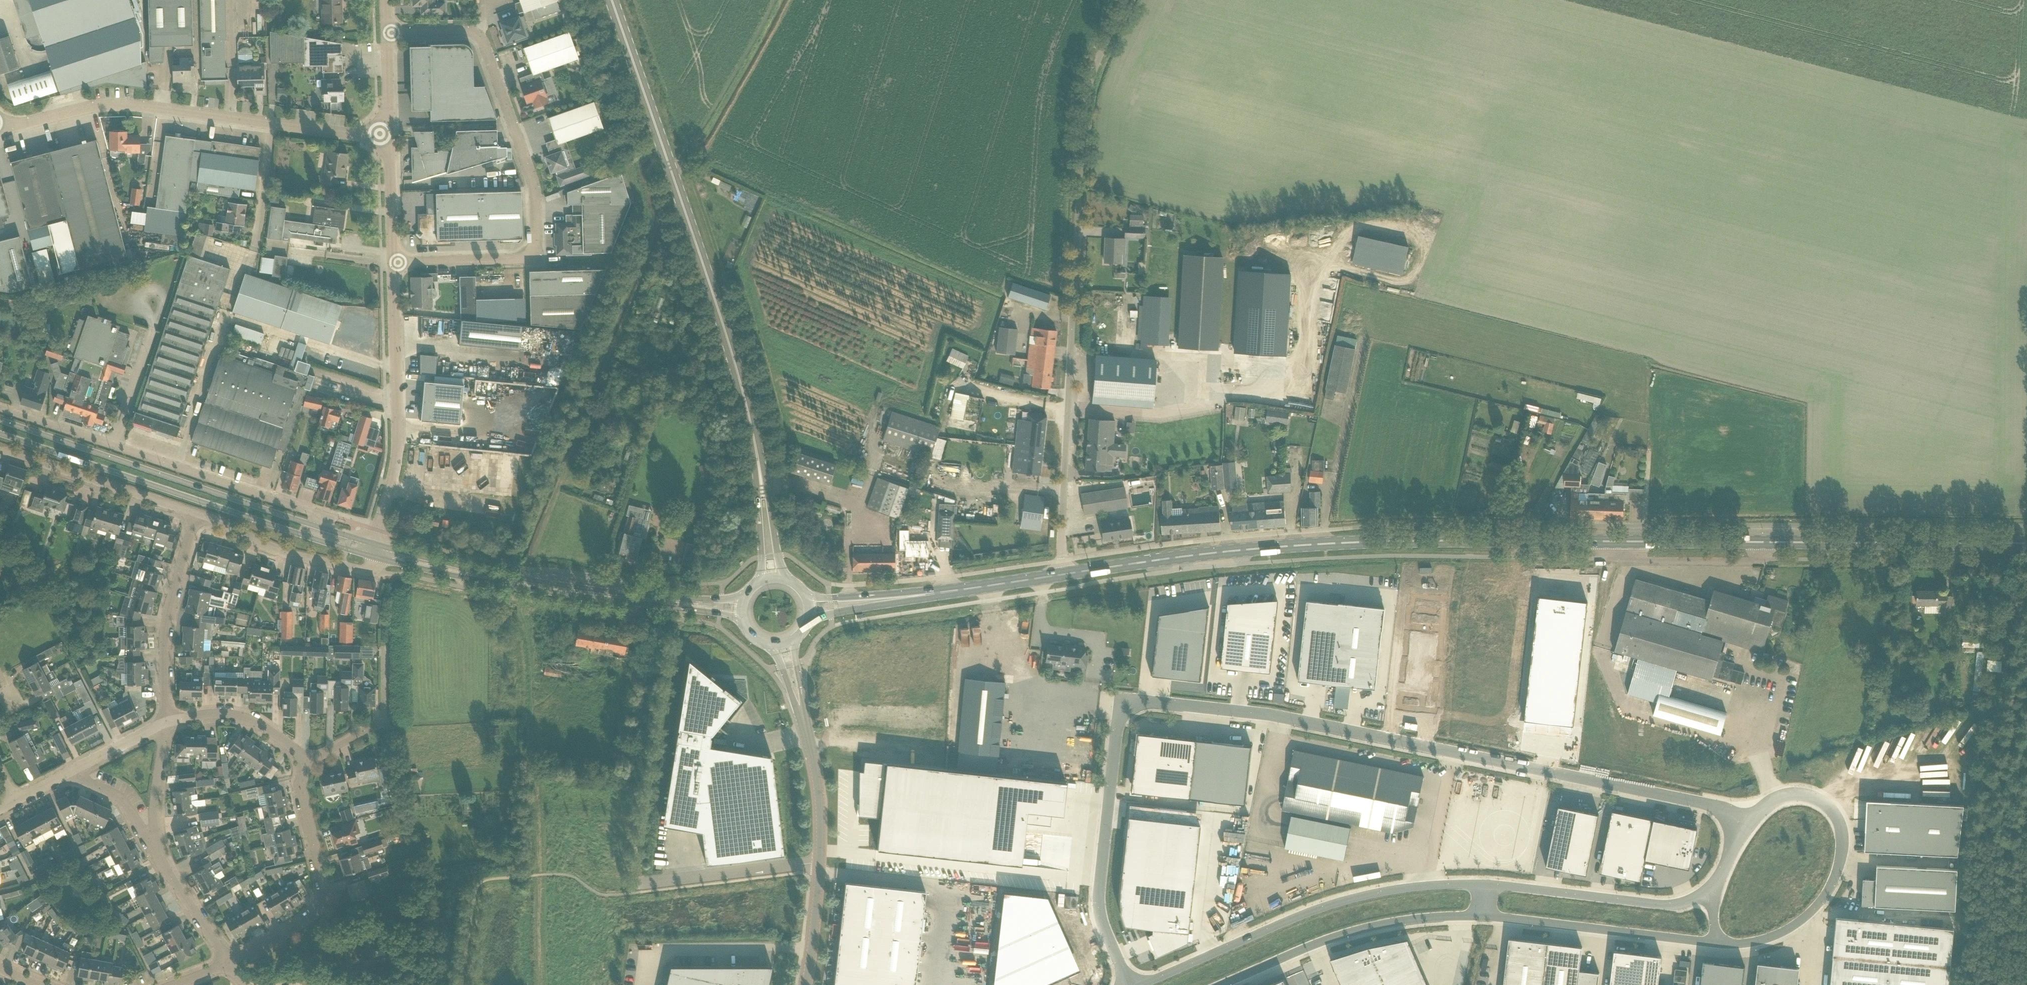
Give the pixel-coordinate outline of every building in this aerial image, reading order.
[(40,34),(26,39),(27,42),(28,43),(29,44),(30,45),(31,46),(30,48),(32,49),(33,50),(35,50),(37,51),(38,51),(40,51),(41,51),(46,50),(44,46),(134,17),(129,0),(29,0),(40,34)] [(192,0),(148,0),(149,64),(150,64),(150,62),(161,61),(160,58),(162,58),(163,50),(160,50),(160,46),(193,45),(192,0)] [(204,85),(225,84),(224,80),(226,80),(225,40),(226,40),(225,0),(200,0),(202,81),(204,81),(204,85)] [(342,22),(341,0),(322,0),(322,13),(325,13),(325,22),(342,22)] [(413,6),(421,6),(421,14),(445,13),(445,3),(438,4),(432,4),(432,0),(413,0),(413,6)] [(540,18),(560,11),(556,1),(558,1),(558,0),(519,0),(521,4),(516,6),(517,14),(516,14),(517,15),(536,8),(540,18)] [(505,44),(506,46),(513,43),(513,44),(515,43),(527,39),(528,36),(526,30),(528,29),(524,16),(516,19),(515,18),(503,22),(504,23),(506,27),(500,29),(502,36),(501,38),(503,43),(505,44)] [(134,17),(44,46),(46,50),(59,91),(64,89),(65,93),(65,94),(72,92),(80,90),(106,83),(135,87),(146,88),(146,61),(141,63),(140,36),(134,17)] [(322,66),(322,73),(343,72),(342,43),(270,31),(271,63),(304,62),(304,67),(322,66)] [(569,32),(523,48),(532,75),(541,72),(541,71),(578,58),(569,32)] [(0,74),(19,68),(8,36),(0,39),(0,65),(2,71),(0,73),(0,74)] [(414,95),(412,95),(413,109),(430,109),(430,121),(496,119),(496,118),(485,87),(485,86),(474,86),(473,55),(473,54),(472,53),(472,51),(472,50),(471,49),(471,48),(470,47),(469,46),(467,45),(466,45),(465,44),(463,44),(461,44),(428,44),(428,48),(411,48),(412,83),(413,83),(414,95)] [(238,75),(237,75),(238,77),(238,85),(255,85),(255,93),(264,93),(263,83),(263,64),(253,65),(252,54),(238,54),(238,65),(238,75)] [(194,73),(193,58),(180,59),(180,66),(173,66),(173,82),(191,81),(191,73),(194,73)] [(534,82),(520,87),(526,103),(532,101),(535,108),(544,105),(548,103),(555,100),(553,93),(556,92),(551,77),(544,79),(541,72),(532,75),(534,82)] [(344,101),(344,91),(339,91),(339,79),(321,79),(321,94),(323,94),(323,102),(330,102),(330,109),(341,109),(341,101),(344,101)] [(277,97),(287,97),(287,90),(277,89),(277,97)] [(602,129),(593,102),(547,118),(557,145),(602,129)] [(427,176),(447,170),(446,174),(507,156),(506,147),(497,147),(497,130),(456,131),(452,147),(433,148),(433,131),(432,131),(432,132),(420,132),(416,132),(418,139),(416,139),(415,138),(418,149),(413,149),(414,179),(426,176),(427,178),(427,176)] [(116,156),(118,156),(118,150),(126,150),(126,152),(139,152),(139,135),(126,135),(126,132),(110,132),(110,156),(112,156),(114,156),(116,156)] [(210,153),(212,141),(195,139),(180,137),(181,133),(175,133),(175,137),(165,135),(155,207),(146,206),(143,231),(162,234),(161,244),(180,246),(189,181),(197,182),(201,152),(210,153)] [(53,245),(61,273),(127,256),(96,140),(10,162),(34,250),(52,245),(53,245)] [(255,190),(260,148),(212,141),(210,153),(201,152),(197,182),(196,192),(238,198),(240,188),(255,190)] [(559,146),(548,150),(550,155),(545,157),(551,173),(555,171),(557,176),(556,176),(560,186),(589,175),(586,165),(568,172),(566,167),(567,167),(561,151),(560,151),(559,146)] [(323,184),(336,185),(337,176),(344,177),(348,154),(328,151),(323,184)] [(614,243),(631,203),(620,173),(567,192),(567,204),(572,204),(582,204),(582,214),(572,214),(572,224),(556,224),(557,254),(571,254),(571,244),(589,244),(590,253),(611,253),(614,243)] [(4,227),(3,225),(5,224),(5,221),(7,221),(7,218),(9,218),(8,215),(11,215),(0,174),(0,228),(4,227)] [(133,188),(131,204),(139,205),(141,189),(133,188)] [(419,231),(415,235),(416,234),(421,238),(421,246),(437,245),(451,245),(451,241),(499,240),(499,243),(519,243),(522,239),(521,191),(436,194),(436,207),(426,207),(426,215),(418,215),(419,231)] [(243,226),(246,204),(229,202),(227,212),(226,223),(217,222),(216,230),(233,233),(234,225),(243,226)] [(337,228),(343,229),(346,210),(315,206),(314,215),(316,215),(314,224),(284,220),(286,208),(271,206),(267,238),(290,241),(290,237),(315,241),(315,245),(323,246),(324,242),(335,243),(337,228)] [(1125,228),(1124,237),(1147,238),(1147,229),(1142,229),(1143,216),(1129,215),(1129,228),(1125,228)] [(200,223),(198,232),(201,233),(211,235),(213,224),(200,223)] [(195,233),(191,252),(204,254),(207,235),(195,233)] [(1359,235),(1352,263),(1402,274),(1408,246),(1359,235)] [(22,246),(19,236),(0,241),(0,291),(11,292),(33,287),(22,246)] [(1104,262),(1120,263),(1121,248),(1124,248),(1124,239),(1105,238),(1104,262)] [(56,284),(47,249),(31,252),(40,288),(56,284)] [(216,261),(218,256),(207,251),(205,256),(216,261)] [(184,418),(182,417),(230,269),(188,255),(137,412),(135,411),(132,422),(177,437),(180,426),(179,426),(180,422),(181,423),(182,420),(183,420),(184,418)] [(272,276),(285,278),(287,258),(275,256),(272,276)] [(1183,256),(1177,346),(1217,349),(1223,259),(1183,256)] [(530,325),(580,329),(606,269),(557,270),(557,278),(529,279),(530,325)] [(1240,271),(1235,353),(1286,356),(1291,274),(1240,271)] [(309,337),(329,344),(342,306),(246,274),(233,312),(301,334),(309,337)] [(421,274),(421,277),(411,277),(412,307),(433,307),(432,282),(437,282),(437,274),(421,274)] [(459,277),(460,319),(476,318),(476,299),(475,276),(459,277)] [(1012,281),(1007,296),(1045,308),(1050,294),(1012,281)] [(1146,345),(1167,346),(1170,298),(1143,296),(1140,348),(1146,348),(1146,345)] [(516,298),(476,299),(476,318),(477,320),(516,319),(516,298)] [(94,421),(99,422),(101,415),(97,414),(99,407),(103,409),(116,371),(117,370),(116,369),(118,363),(122,365),(127,347),(126,347),(130,335),(117,330),(118,327),(108,324),(109,322),(110,321),(99,317),(99,318),(98,320),(89,317),(85,328),(80,331),(77,341),(79,345),(75,357),(82,359),(77,374),(69,372),(67,380),(64,388),(71,390),(68,397),(68,396),(65,405),(64,408),(63,412),(65,416),(67,416),(66,417),(83,423),(84,425),(87,427),(89,427),(92,426),(93,426),(94,421)] [(2,318),(2,329),(14,328),(14,318),(2,318)] [(459,344),(519,350),(521,326),(461,320),(459,344)] [(232,336),(260,346),(263,334),(236,325),(232,336)] [(1014,355),(1017,329),(999,327),(996,353),(1014,355)] [(1031,344),(1031,349),(1054,352),(1056,331),(1033,328),(1032,336),(1037,337),(1036,345),(1031,344)] [(290,369),(297,371),(309,337),(301,334),(290,369)] [(1324,398),(1334,400),(1335,391),(1346,393),(1355,349),(1336,345),(1324,398)] [(45,355),(62,360),(64,352),(48,346),(45,355)] [(192,441),(270,467),(276,448),(286,452),(307,389),(303,388),(308,375),(297,371),(290,369),(255,357),(254,359),(239,354),(240,352),(231,349),(229,357),(221,354),(192,441)] [(1053,360),(1054,352),(1031,349),(1028,368),(1036,369),(1035,375),(1026,373),(1025,386),(1049,389),(1053,360)] [(947,362),(962,369),(968,357),(952,350),(947,362)] [(437,356),(420,354),(420,374),(437,375),(437,356)] [(1096,355),(1092,403),(1152,407),(1155,360),(1096,355)] [(57,389),(53,400),(65,405),(68,396),(68,397),(71,390),(64,388),(67,380),(62,378),(62,376),(58,362),(51,364),(56,379),(57,380),(54,388),(57,389)] [(26,386),(20,403),(41,410),(44,400),(46,393),(50,379),(48,378),(49,373),(38,369),(34,381),(37,382),(34,389),(26,386)] [(998,382),(1012,385),(1014,376),(1001,373),(998,382)] [(424,381),(420,421),(460,425),(464,385),(424,381)] [(942,458),(971,464),(984,399),(955,393),(942,458)] [(320,410),(323,399),(305,395),(302,412),(308,414),(309,407),(320,410)] [(1244,421),(1246,408),(1235,406),(1233,420),(1244,421)] [(336,429),(341,412),(335,410),(325,407),(319,425),(336,429)] [(1267,422),(1288,425),(1290,413),(1268,410),(1267,422)] [(883,441),(931,457),(940,428),(892,412),(883,441)] [(1019,420),(1014,472),(1029,474),(1039,475),(1046,415),(1036,414),(1035,421),(1019,420)] [(360,415),(352,442),(363,446),(372,418),(360,415)] [(357,422),(344,418),(340,434),(352,438),(357,422)] [(1552,432),(1552,418),(1542,418),(1542,432),(1552,432)] [(1111,471),(1113,444),(1115,421),(1089,419),(1085,470),(1104,471),(1111,471)] [(331,462),(331,465),(343,469),(344,465),(350,444),(338,440),(331,462)] [(515,495),(517,452),(426,447),(424,490),(515,495)] [(1577,448),(1572,456),(1578,459),(1582,451),(1577,448)] [(1006,451),(1004,465),(1011,466),(1013,452),(1006,451)] [(283,487),(295,491),(303,465),(306,466),(306,465),(307,462),(309,454),(302,452),(299,463),(296,462),(292,474),(288,472),(283,487)] [(790,472),(829,485),(836,465),(797,452),(790,472)] [(1324,470),(1324,460),(1312,460),(1312,470),(1324,470)] [(1235,462),(1223,463),(1223,465),(1224,489),(1237,488),(1235,462)] [(1591,480),(1598,483),(1605,466),(1598,464),(1591,480)] [(9,491),(13,493),(19,494),(20,488),(21,488),(24,480),(27,470),(9,465),(5,478),(0,477),(0,488),(9,491)] [(321,482),(317,497),(329,501),(331,491),(333,492),(335,485),(338,486),(343,469),(331,465),(328,472),(325,471),(322,470),(322,472),(321,473),(320,473),(319,475),(319,476),(319,478),(319,479),(319,480),(319,482),(321,482)] [(1211,466),(1213,491),(1225,490),(1224,489),(1223,465),(1211,466)] [(707,466),(699,469),(703,480),(711,477),(707,466)] [(1311,470),(1310,482),(1322,483),(1323,472),(1311,470)] [(1267,476),(1268,493),(1291,492),(1290,475),(1267,476)] [(1564,475),(1564,487),(1580,488),(1580,475),(1564,475)] [(1605,495),(1605,496),(1605,519),(1623,520),(1624,503),(1628,503),(1628,493),(1612,492),(1613,486),(1615,477),(1609,475),(1605,489),(1605,495)] [(342,488),(338,504),(351,508),(359,478),(350,476),(347,489),(342,488)] [(899,514),(908,489),(877,478),(867,508),(897,519),(899,514)] [(28,507),(42,512),(44,506),(50,508),(50,506),(64,511),(67,502),(64,501),(67,493),(53,488),(53,487),(47,485),(44,496),(32,492),(28,507)] [(1127,508),(1124,487),(1081,494),(1084,514),(1098,512),(1099,516),(1105,515),(1104,511),(1127,508)] [(1302,509),(1302,525),(1318,525),(1317,508),(1320,508),(1320,491),(1311,492),(1311,509),(1302,509)] [(1570,518),(1587,518),(1587,501),(1588,494),(1587,494),(1587,493),(1571,493),(1571,500),(1570,518)] [(1588,494),(1587,501),(1587,518),(1605,519),(1605,496),(1605,495),(1588,494)] [(1040,530),(1044,497),(1025,495),(1021,527),(1040,530)] [(1163,516),(1161,517),(1162,524),(1162,534),(1221,531),(1220,521),(1220,513),(1219,506),(1198,507),(1199,509),(1182,510),(1182,508),(1172,509),(1171,500),(1162,501),(1163,516)] [(1285,526),(1284,502),(1264,503),(1247,504),(1247,511),(1231,512),(1232,530),(1258,528),(1285,526)] [(938,512),(937,538),(952,539),(953,513),(954,504),(939,503),(938,512)] [(86,508),(74,504),(66,529),(78,533),(86,508)] [(106,531),(105,531),(111,511),(97,507),(95,513),(88,510),(81,534),(86,536),(95,538),(97,532),(105,535),(106,531)] [(10,510),(6,512),(9,519),(8,524),(14,524),(14,518),(10,510)] [(118,555),(125,533),(119,532),(124,515),(111,511),(105,531),(106,531),(105,535),(104,539),(109,540),(111,533),(117,535),(112,553),(118,555)] [(132,532),(144,535),(149,516),(137,513),(132,532)] [(144,535),(154,539),(155,539),(161,520),(149,516),(144,535)] [(425,523),(438,526),(439,518),(426,516),(425,523)] [(622,541),(618,556),(625,558),(627,560),(632,562),(634,560),(636,561),(638,551),(642,538),(645,538),(649,521),(628,516),(624,533),(622,533),(620,534),(619,539),(620,541),(622,541)] [(1100,522),(1102,540),(1132,536),(1129,519),(1113,522),(1113,520),(1100,522)] [(155,539),(154,539),(154,542),(153,547),(164,550),(165,546),(176,549),(179,538),(175,536),(169,534),(172,526),(165,524),(166,521),(161,520),(155,539)] [(814,528),(814,536),(827,537),(827,545),(835,545),(835,529),(814,528)] [(125,557),(131,535),(125,533),(118,555),(125,557)] [(908,536),(898,536),(898,557),(904,557),(905,563),(928,563),(928,546),(909,547),(908,536)] [(216,564),(221,546),(210,542),(207,551),(201,549),(198,562),(203,563),(202,567),(214,571),(216,564)] [(687,543),(685,550),(691,551),(693,545),(687,543)] [(232,552),(233,549),(221,546),(216,564),(214,571),(225,574),(226,571),(227,571),(232,552)] [(232,552),(227,571),(238,575),(244,556),(232,552)] [(139,554),(137,561),(141,562),(148,564),(150,557),(139,554)] [(895,571),(894,554),(852,554),(852,561),(852,571),(895,571)] [(150,557),(148,564),(153,565),(153,566),(160,567),(162,561),(161,561),(153,559),(150,557)] [(683,557),(681,563),(688,565),(690,558),(683,557)] [(138,569),(135,579),(147,583),(158,586),(160,580),(161,580),(162,575),(151,571),(153,566),(153,565),(148,564),(141,562),(138,569)] [(245,572),(242,583),(240,588),(247,590),(249,584),(259,587),(266,566),(260,564),(260,565),(254,564),(251,574),(245,572)] [(289,606),(299,608),(304,585),(302,585),(305,568),(291,565),(287,582),(293,584),(289,606)] [(271,567),(266,566),(259,587),(265,589),(263,597),(278,600),(279,595),(277,594),(277,592),(281,581),(274,579),(277,570),(271,569),(271,567)] [(313,610),(323,612),(327,590),(325,589),(328,573),(316,570),(312,587),(318,588),(313,610)] [(339,603),(337,610),(347,612),(351,593),(348,593),(351,578),(339,575),(336,590),(343,592),(341,604),(339,603)] [(197,582),(209,586),(211,579),(199,576),(197,582)] [(136,587),(133,597),(153,603),(155,597),(156,598),(157,592),(146,589),(147,583),(135,579),(133,586),(136,587)] [(372,600),(375,582),(359,579),(356,597),(356,600),(366,602),(367,599),(372,600)] [(1633,589),(1614,651),(1639,658),(1628,694),(1657,702),(1653,715),(1720,735),(1727,714),(1669,697),(1677,670),(1712,681),(1713,676),(1741,685),(1745,673),(1733,670),(1735,664),(1723,660),(1725,654),(1720,652),(1724,640),(1763,652),(1771,626),(1781,629),(1784,618),(1787,609),(1786,608),(1788,601),(1768,595),(1767,600),(1755,597),(1753,602),(1714,590),(1710,601),(1635,579),(1633,589)] [(240,588),(242,583),(235,581),(232,593),(238,595),(240,588)] [(209,605),(211,593),(210,593),(199,591),(190,589),(189,594),(190,594),(188,600),(209,605)] [(234,610),(238,595),(232,593),(227,591),(224,590),(221,600),(226,602),(224,608),(234,610)] [(1941,605),(1940,612),(1948,614),(1953,597),(1944,595),(1944,596),(1937,596),(1937,591),(1917,591),(1917,605),(1941,605)] [(1410,592),(1398,708),(1401,708),(1402,706),(1431,710),(1433,696),(1435,697),(1446,596),(1410,592)] [(1459,594),(1452,659),(1517,666),(1524,601),(1521,601),(1479,596),(1459,594)] [(127,607),(124,616),(137,618),(140,619),(142,612),(151,615),(152,610),(151,609),(153,603),(133,597),(130,608),(127,607)] [(213,616),(215,606),(209,605),(188,600),(187,606),(186,606),(185,611),(192,613),(192,620),(207,622),(212,623),(225,624),(226,619),(226,618),(213,616)] [(1278,600),(1265,601),(1265,603),(1240,605),(1240,609),(1236,608),(1236,605),(1228,606),(1221,668),(1270,673),(1278,600)] [(1298,681),(1376,690),(1384,609),(1306,600),(1298,681)] [(1539,606),(1526,730),(1575,736),(1589,611),(1539,606)] [(1157,621),(1151,676),(1201,681),(1209,607),(1191,610),(1158,615),(1157,621)] [(377,621),(377,608),(365,608),(365,616),(370,617),(370,621),(377,621)] [(246,625),(248,614),(237,611),(235,622),(246,625)] [(281,632),(281,638),(292,638),(292,612),(282,611),(282,619),(281,632)] [(329,624),(329,614),(320,613),(319,632),(329,632),(329,624)] [(124,616),(116,615),(116,626),(127,626),(127,637),(147,637),(147,632),(144,632),(144,626),(140,626),(140,619),(137,618),(124,616)] [(67,639),(87,629),(81,617),(62,627),(67,639)] [(211,640),(212,623),(207,622),(192,620),(191,627),(183,626),(182,631),(184,631),(183,638),(204,639),(211,640)] [(339,642),(353,643),(353,622),(340,622),(339,642)] [(590,653),(625,659),(629,639),(577,630),(575,645),(591,647),(590,653)] [(127,637),(121,637),(121,649),(124,649),(124,655),(140,655),(140,649),(144,649),(144,642),(147,642),(147,637),(127,637)] [(210,651),(211,640),(204,639),(183,638),(183,644),(182,644),(181,649),(191,650),(190,655),(190,656),(200,657),(206,657),(206,656),(212,656),(212,651),(210,651)] [(220,651),(244,652),(245,641),(220,640),(220,651)] [(1062,644),(1062,646),(1047,644),(1045,661),(1069,664),(1069,666),(1086,668),(1087,655),(1084,654),(1085,647),(1062,644)] [(305,655),(305,647),(281,646),(281,654),(305,655)] [(353,657),(353,646),(335,646),(335,657),(353,657)] [(369,657),(369,648),(360,648),(360,646),(353,646),(353,657),(360,658),(360,657),(369,657)] [(305,647),(305,655),(328,656),(328,648),(305,647)] [(36,656),(40,662),(54,655),(50,648),(36,656)] [(1982,668),(1983,652),(1977,652),(1975,676),(1981,676),(1982,668)] [(116,670),(116,671),(123,674),(127,674),(148,673),(148,668),(145,668),(145,661),(140,662),(140,655),(124,655),(119,655),(119,656),(121,656),(121,662),(118,671),(116,670)] [(675,742),(662,826),(680,829),(701,832),(705,864),(783,855),(772,757),(709,747),(710,744),(725,746),(726,734),(727,735),(727,734),(718,726),(721,723),(722,723),(727,718),(726,717),(739,701),(726,690),(724,688),(723,689),(713,681),(715,678),(711,675),(710,676),(709,677),(689,661),(675,742)] [(23,670),(30,682),(50,672),(46,665),(40,668),(37,662),(23,670)] [(374,706),(375,687),(366,687),(362,683),(363,667),(360,664),(352,664),(352,672),(352,690),(356,690),(359,693),(358,702),(360,702),(362,704),(362,705),(374,706)] [(261,703),(262,681),(262,671),(250,670),(250,667),(244,667),(243,677),(244,677),(243,694),(249,694),(249,701),(255,701),(255,703),(261,703)] [(280,684),(280,670),(268,670),(267,682),(262,681),(261,703),(267,703),(267,702),(273,702),(273,693),(279,694),(280,684)] [(50,672),(30,682),(36,695),(50,687),(48,682),(53,679),(50,672)] [(186,702),(191,702),(191,676),(192,676),(192,673),(186,672),(186,682),(180,682),(179,699),(186,699),(186,702)] [(352,672),(342,672),(341,688),(335,688),(334,709),(347,709),(348,697),(351,697),(352,690),(352,672)] [(127,684),(124,684),(124,685),(124,689),(124,691),(142,691),(141,685),(145,685),(145,678),(148,678),(148,673),(127,674),(127,684)] [(191,676),(191,702),(195,702),(196,699),(202,700),(203,682),(203,677),(192,676),(191,676)] [(220,697),(225,698),(226,677),(214,676),(214,684),(214,694),(220,694),(220,697)] [(313,714),(316,714),(317,712),(323,713),(323,705),(327,705),(328,676),(317,676),(317,692),(310,692),(310,712),(312,712),(313,714)] [(243,694),(244,677),(243,677),(226,677),(225,698),(230,698),(230,695),(237,695),(237,694),(243,694)] [(52,686),(56,693),(70,685),(66,678),(52,686)] [(91,699),(84,684),(81,679),(74,683),(84,703),(91,699)] [(998,756),(1005,683),(965,679),(958,752),(998,756)] [(303,703),(304,680),(293,680),(293,692),(285,692),(284,698),(283,715),(285,715),(285,717),(290,717),(290,715),(296,715),(297,703),(303,703)] [(123,697),(116,701),(119,704),(129,724),(134,721),(133,720),(139,717),(138,717),(145,713),(145,707),(142,707),(135,710),(132,705),(142,700),(142,691),(124,691),(124,692),(124,693),(123,693),(123,694),(123,695),(123,696),(123,697)] [(60,716),(50,698),(43,702),(53,720),(60,716)] [(108,707),(102,710),(108,723),(114,720),(118,728),(123,725),(124,726),(129,724),(119,704),(109,709),(108,707)] [(84,718),(77,722),(85,737),(98,730),(85,705),(78,708),(84,718)] [(85,737),(77,722),(71,725),(66,715),(59,718),(73,743),(85,737)] [(18,723),(19,730),(39,726),(37,719),(18,723)] [(52,736),(60,750),(67,746),(59,732),(52,736)] [(1136,734),(1131,783),(1141,784),(1139,794),(1246,805),(1252,747),(1136,734)] [(23,735),(9,743),(15,755),(34,745),(32,740),(27,742),(23,735)] [(217,755),(217,745),(207,745),(207,737),(205,737),(205,735),(198,735),(198,737),(196,737),(196,754),(202,754),(201,758),(202,758),(202,761),(217,761),(217,755)] [(229,750),(238,756),(250,739),(246,736),(244,738),(240,735),(229,750)] [(1657,745),(1667,748),(1669,738),(1660,735),(1657,745)] [(190,754),(196,754),(196,737),(185,737),(185,744),(175,744),(175,758),(190,758),(190,754)] [(238,756),(247,762),(257,747),(253,744),(255,742),(250,739),(238,756)] [(34,745),(15,755),(22,768),(37,760),(33,753),(37,750),(34,745)] [(247,762),(255,769),(268,751),(264,748),(262,751),(257,747),(247,762)] [(1282,810),(1392,833),(1413,828),(1424,777),(1294,750),(1282,810)] [(268,751),(255,769),(270,780),(278,769),(272,764),(275,760),(270,757),(272,754),(268,751)] [(371,780),(370,777),(378,775),(380,785),(390,782),(387,767),(377,769),(374,758),(366,760),(365,758),(353,761),(355,769),(347,771),(350,784),(371,780)] [(860,771),(860,815),(882,817),(878,849),(1022,865),(1027,822),(1051,825),(1052,814),(1064,815),(1067,783),(866,761),(865,771),(860,771)] [(29,780),(41,774),(34,762),(23,768),(29,780)] [(320,776),(324,793),(338,790),(339,793),(348,790),(344,771),(320,776)] [(195,780),(195,772),(179,774),(179,782),(195,780)] [(214,784),(214,778),(208,778),(196,780),(196,786),(209,785),(214,784)] [(173,792),(174,803),(198,800),(197,794),(195,794),(194,787),(181,788),(181,791),(173,792)] [(245,790),(247,798),(259,795),(257,787),(245,790)] [(265,793),(267,805),(286,801),(285,796),(282,796),(280,789),(265,793)] [(73,798),(74,815),(90,822),(87,829),(91,831),(94,824),(103,829),(108,819),(112,810),(80,795),(79,798),(73,798)] [(66,819),(74,815),(73,798),(68,798),(66,796),(56,801),(66,819)] [(198,800),(174,803),(176,814),(183,813),(184,815),(197,814),(196,806),(198,806),(198,800)] [(284,822),(282,814),(286,813),(284,806),(287,806),(286,801),(267,805),(270,817),(263,818),(265,826),(284,822)] [(379,810),(377,801),(354,807),(356,815),(379,810)] [(1865,831),(1864,851),(1957,856),(1963,806),(1890,802),(1866,801),(1865,821),(1865,831)] [(46,807),(41,809),(54,834),(64,829),(52,807),(47,810),(46,807)] [(338,810),(341,822),(353,819),(350,807),(338,810)] [(1599,815),(1558,807),(1546,867),(1586,875),(1599,815)] [(38,815),(33,817),(45,839),(54,835),(54,834),(41,809),(36,812),(38,815)] [(200,820),(213,818),(219,818),(219,811),(200,813),(200,820)] [(1608,853),(1603,874),(1640,881),(1645,860),(1653,820),(1612,811),(1604,852),(1608,853)] [(1285,849),(1344,861),(1350,828),(1292,816),(1285,849)] [(27,817),(22,820),(34,842),(35,844),(45,839),(33,817),(28,820),(27,817)] [(1119,889),(1119,901),(1120,914),(1124,926),(1152,929),(1151,933),(1147,935),(1156,956),(1186,943),(1199,825),(1127,817),(1119,889)] [(219,818),(213,818),(200,820),(201,827),(220,824),(219,818)] [(342,830),(331,833),(336,848),(346,845),(347,846),(357,843),(354,834),(359,832),(355,819),(340,824),(342,830)] [(34,842),(22,820),(17,822),(19,825),(14,827),(22,844),(23,843),(24,847),(34,842)] [(1653,820),(1645,860),(1678,867),(1680,859),(1690,861),(1691,859),(1697,829),(1653,820)] [(284,822),(265,826),(267,833),(262,834),(265,847),(269,846),(295,840),(294,835),(291,836),(289,829),(286,829),(284,823),(284,822)] [(246,823),(239,824),(241,831),(247,829),(246,823)] [(174,835),(178,846),(204,837),(202,831),(199,832),(196,825),(193,826),(181,830),(182,833),(174,835)] [(101,835),(106,845),(125,835),(122,830),(120,831),(117,826),(101,835)] [(73,835),(78,844),(82,842),(78,832),(73,835)] [(14,840),(11,835),(4,839),(7,844),(14,840)] [(106,845),(111,854),(127,846),(125,841),(127,840),(125,835),(106,845)] [(206,849),(204,844),(206,843),(204,837),(178,846),(181,856),(189,854),(190,856),(199,853),(202,852),(206,850),(206,849)] [(225,845),(222,839),(217,842),(206,849),(206,850),(209,855),(220,848),(225,845)] [(361,845),(364,853),(383,847),(380,839),(361,845)] [(16,844),(14,840),(7,844),(9,848),(16,844)] [(295,853),(293,846),(296,845),(295,840),(269,846),(271,856),(273,856),(275,865),(283,863),(292,861),(291,853),(295,853)] [(78,846),(82,854),(86,851),(83,844),(78,846)] [(223,853),(228,851),(225,845),(220,848),(209,855),(212,860),(223,853)] [(113,865),(113,866),(138,853),(135,848),(130,850),(127,846),(111,854),(111,855),(105,858),(110,867),(113,865)] [(20,852),(27,865),(33,862),(27,849),(20,852)] [(76,855),(73,850),(64,854),(66,859),(76,855)] [(138,853),(113,866),(118,875),(140,864),(137,859),(140,857),(138,853)] [(339,859),(344,875),(371,867),(367,856),(360,858),(358,853),(339,859)] [(66,859),(64,854),(56,857),(58,862),(66,859)] [(78,860),(83,867),(87,864),(82,858),(78,860)] [(51,859),(43,863),(45,868),(53,864),(51,859)] [(200,870),(193,874),(198,884),(213,875),(223,869),(219,862),(212,866),(209,862),(207,863),(198,868),(200,870)] [(28,879),(22,866),(17,868),(21,875),(24,881),(28,879)] [(367,871),(369,879),(388,874),(386,866),(367,871)] [(1876,866),(1876,880),(1863,879),(1861,905),(1955,910),(1957,869),(1876,866)] [(85,871),(90,878),(94,875),(90,868),(85,871)] [(261,870),(247,879),(249,883),(264,875),(261,870)] [(103,890),(94,875),(90,878),(94,885),(98,892),(103,890)] [(213,875),(198,884),(204,893),(211,890),(212,892),(221,887),(223,885),(220,878),(216,881),(213,875)] [(228,889),(239,883),(235,876),(224,882),(228,889)] [(133,885),(138,895),(138,896),(157,886),(155,881),(152,882),(149,877),(133,885)] [(249,883),(247,879),(239,883),(242,887),(249,883)] [(299,879),(284,888),(294,907),(299,904),(297,902),(302,899),(296,887),(302,883),(299,879)] [(347,885),(352,900),(368,895),(363,880),(347,885)] [(834,984),(837,984),(915,984),(916,977),(926,892),(845,883),(835,973),(834,984)] [(135,896),(141,906),(157,898),(154,893),(160,890),(157,886),(138,896),(138,895),(135,896)] [(262,894),(258,887),(253,890),(257,897),(262,894)] [(284,888),(274,893),(283,910),(288,907),(290,909),(294,907),(284,888)] [(223,896),(226,901),(233,897),(230,892),(223,896)] [(992,984),(1047,984),(1067,976),(1068,978),(1078,973),(1044,897),(1003,892),(992,984)] [(47,901),(43,893),(37,898),(42,905),(47,901)] [(101,896),(109,910),(114,908),(106,893),(101,896)] [(283,910),(274,893),(265,899),(275,918),(280,915),(279,912),(283,910)] [(216,900),(219,904),(226,901),(223,896),(216,900)] [(141,906),(146,916),(165,906),(162,901),(159,902),(157,898),(141,906)] [(254,905),(245,911),(254,927),(259,924),(260,927),(265,924),(254,905)] [(165,906),(146,916),(151,926),(167,917),(164,912),(167,910),(165,906)] [(113,914),(120,919),(123,915),(117,910),(113,914)] [(245,911),(235,916),(246,935),(251,932),(249,930),(254,927),(245,911)] [(61,921),(58,916),(55,912),(51,915),(57,924),(61,921)] [(120,919),(126,924),(129,920),(123,915),(120,919)] [(246,935),(235,916),(226,922),(235,938),(240,935),(242,937),(246,935)] [(1830,984),(1948,984),(1954,929),(1836,918),(1830,984)] [(162,934),(165,940),(181,931),(181,930),(183,928),(181,923),(173,927),(170,922),(153,931),(156,937),(162,934)] [(6,945),(17,950),(22,941),(25,932),(21,930),(14,935),(6,924),(0,929),(0,940),(4,946),(6,945)] [(132,933),(136,940),(140,938),(137,931),(132,933)] [(165,940),(171,951),(193,940),(191,937),(186,939),(181,931),(165,940)] [(27,957),(32,959),(41,939),(31,935),(23,952),(29,954),(27,957)] [(1502,984),(1597,984),(1598,971),(1578,969),(1581,946),(1547,942),(1508,937),(1502,984)] [(140,938),(136,940),(140,947),(144,945),(140,938)] [(38,959),(43,961),(51,944),(41,939),(32,959),(37,961),(38,959)] [(193,940),(171,951),(172,953),(175,952),(180,961),(196,952),(193,947),(196,946),(193,940)] [(1368,948),(1384,984),(1428,984),(1408,940),(1403,941),(1398,942),(1393,942),(1388,943),(1383,944),(1378,946),(1373,947),(1368,948)] [(628,943),(623,974),(641,976),(646,945),(628,943)] [(47,966),(52,968),(61,948),(51,944),(43,961),(48,963),(47,966)] [(61,948),(52,968),(57,970),(58,967),(63,970),(71,953),(61,948)] [(1330,960),(1341,984),(1384,984),(1368,948),(1363,949),(1358,951),(1353,952),(1349,953),(1344,955),(1339,956),(1334,958),(1330,960)] [(143,956),(148,964),(156,959),(151,951),(143,956)] [(1610,984),(1658,984),(1662,957),(1614,951),(1610,984)] [(83,979),(89,980),(92,959),(81,957),(78,975),(83,976),(83,979)] [(94,978),(100,979),(103,961),(92,959),(89,980),(93,981),(94,978)] [(156,959),(148,964),(154,975),(162,971),(156,959)] [(113,966),(114,963),(103,961),(100,979),(105,980),(104,984),(110,984),(113,966)] [(1700,984),(1743,984),(1745,967),(1703,962),(1700,984)] [(1755,984),(1797,984),(1799,968),(1757,964),(1755,984)] [(110,984),(115,984),(116,984),(120,984),(124,968),(113,966),(110,984)] [(666,984),(768,984),(772,967),(670,967),(666,984)]
